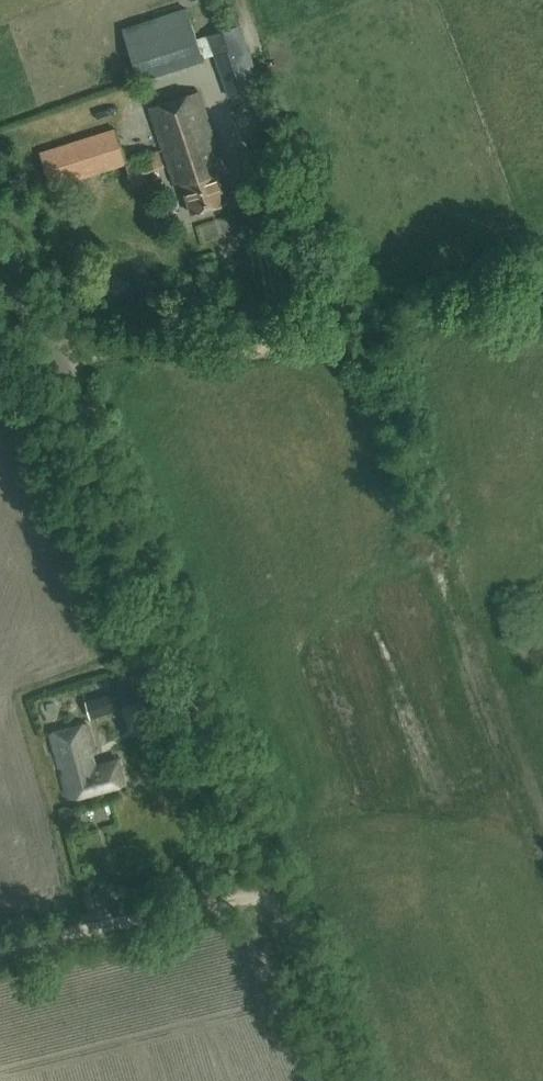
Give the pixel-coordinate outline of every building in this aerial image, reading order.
[(215,51),(230,96),(258,86),(237,25),(197,39),(203,55),(215,51)] [(224,169),(199,91),(150,107),(176,183),(182,181),(193,213),(227,202),(217,171),(224,169)] [(126,162),(115,128),(41,152),(52,186),(126,162)] [(117,701),(118,701),(146,691),(139,670),(111,680),(116,695),(85,706),(90,719),(120,709),(117,701)] [(99,764),(87,723),(51,732),(69,798),(125,782),(118,759),(99,764)]
